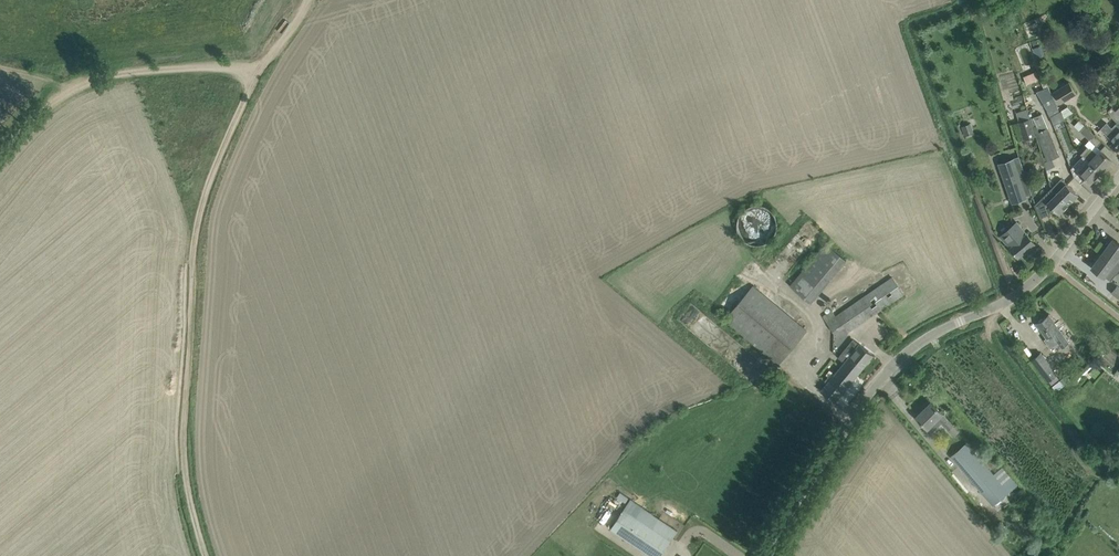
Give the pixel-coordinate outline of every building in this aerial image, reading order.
[(1109,45),(1118,63),(1118,62),(1118,43),(1118,40),(1109,45)] [(1038,46),(1033,48),(1037,58),(1042,56),(1038,46)] [(1044,76),(1041,69),(1023,76),(1026,84),(1044,76)] [(1069,82),(1053,91),(1054,92),(1051,93),(1054,101),(1055,101),(1057,105),(1076,94),(1069,82)] [(1059,111),(1054,101),(1051,93),(1048,86),(1044,88),(1036,92),(1047,110),(1050,116),(1059,111)] [(1036,136),(1030,119),(1027,109),(1016,112),(1025,140),(1036,136)] [(1042,114),(1030,119),(1036,136),(1037,136),(1045,157),(1047,161),(1052,159),(1060,156),(1042,114)] [(1100,129),(1106,134),(1105,134),(1110,139),(1113,142),(1118,148),(1118,124),(1117,122),(1112,128),(1107,122),(1100,129)] [(970,123),(961,126),(964,136),(973,133),(970,123)] [(1080,131),(1089,140),(1094,134),(1085,126),(1080,131)] [(1111,160),(1103,152),(1101,150),(1098,154),(1090,147),(1090,148),(1085,144),(1078,151),(1083,155),(1084,156),(1090,161),(1101,171),(1111,160)] [(1100,172),(1101,171),(1090,161),(1084,156),(1083,155),(1071,168),(1074,177),(1080,183),(1085,178),(1090,183),(1096,176),(1097,178),(1102,173),(1100,172)] [(1016,167),(1001,172),(1010,197),(1015,195),(1017,202),(1027,198),(1027,196),(1032,194),(1019,156),(1013,158),(1016,167)] [(1078,195),(1070,187),(1061,178),(1052,188),(1069,205),(1078,195)] [(1069,205),(1052,188),(1042,198),(1059,215),(1069,205)] [(1002,238),(1010,248),(1018,257),(1034,243),(1017,222),(1012,226),(1014,229),(1002,238)] [(1113,239),(1107,247),(1104,245),(1099,251),(1102,253),(1118,266),(1118,244),(1113,239)] [(828,242),(792,285),(813,302),(849,259),(828,242)] [(1118,271),(1118,266),(1102,253),(1092,267),(1104,277),(1105,276),(1111,281),(1116,274),(1116,275),(1118,271)] [(903,294),(897,285),(892,277),(836,316),(832,310),(823,316),(834,333),(843,327),(847,333),(903,294)] [(724,320),(778,365),(807,329),(753,284),(724,320)] [(1051,348),(1058,343),(1061,347),(1069,343),(1049,314),(1036,323),(1046,338),(1044,339),(1051,348)] [(853,339),(846,348),(838,357),(844,362),(821,391),(835,402),(874,355),(860,343),(859,344),(853,339)] [(1048,382),(1057,375),(1040,353),(1031,359),(1048,382)] [(1095,365),(1089,372),(1094,377),(1101,371),(1095,365)] [(1056,391),(1070,380),(1066,375),(1052,386),(1056,391)] [(932,432),(933,432),(932,431),(941,423),(941,424),(942,423),(949,431),(954,426),(942,414),(942,413),(931,402),(917,417),(928,428),(932,432)] [(974,451),(958,465),(993,506),(1018,484),(1003,466),(994,474),(974,451)] [(610,530),(650,555),(661,555),(678,531),(630,499),(610,530)] [(607,548),(619,555),(631,555),(632,554),(612,541),(607,548)]
